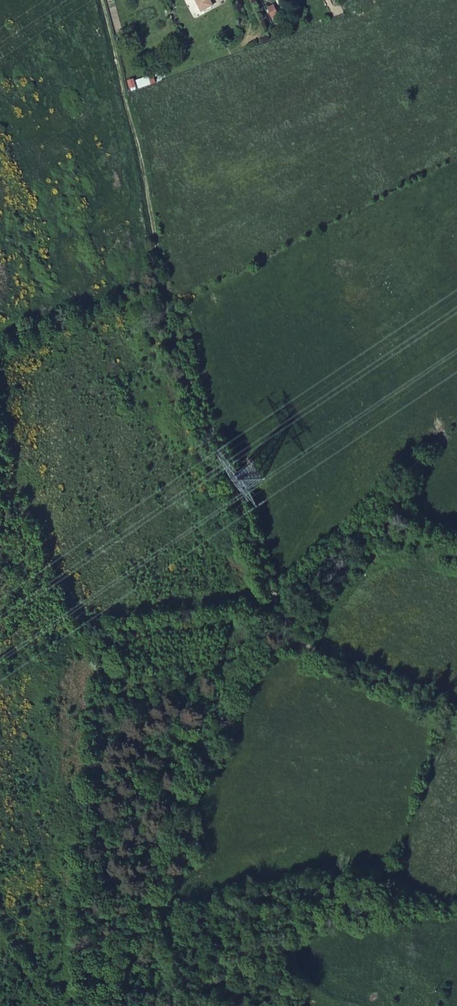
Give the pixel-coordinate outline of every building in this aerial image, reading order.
[(213,0),(212,0),(202,5),(205,12),(216,6),(213,0)]
